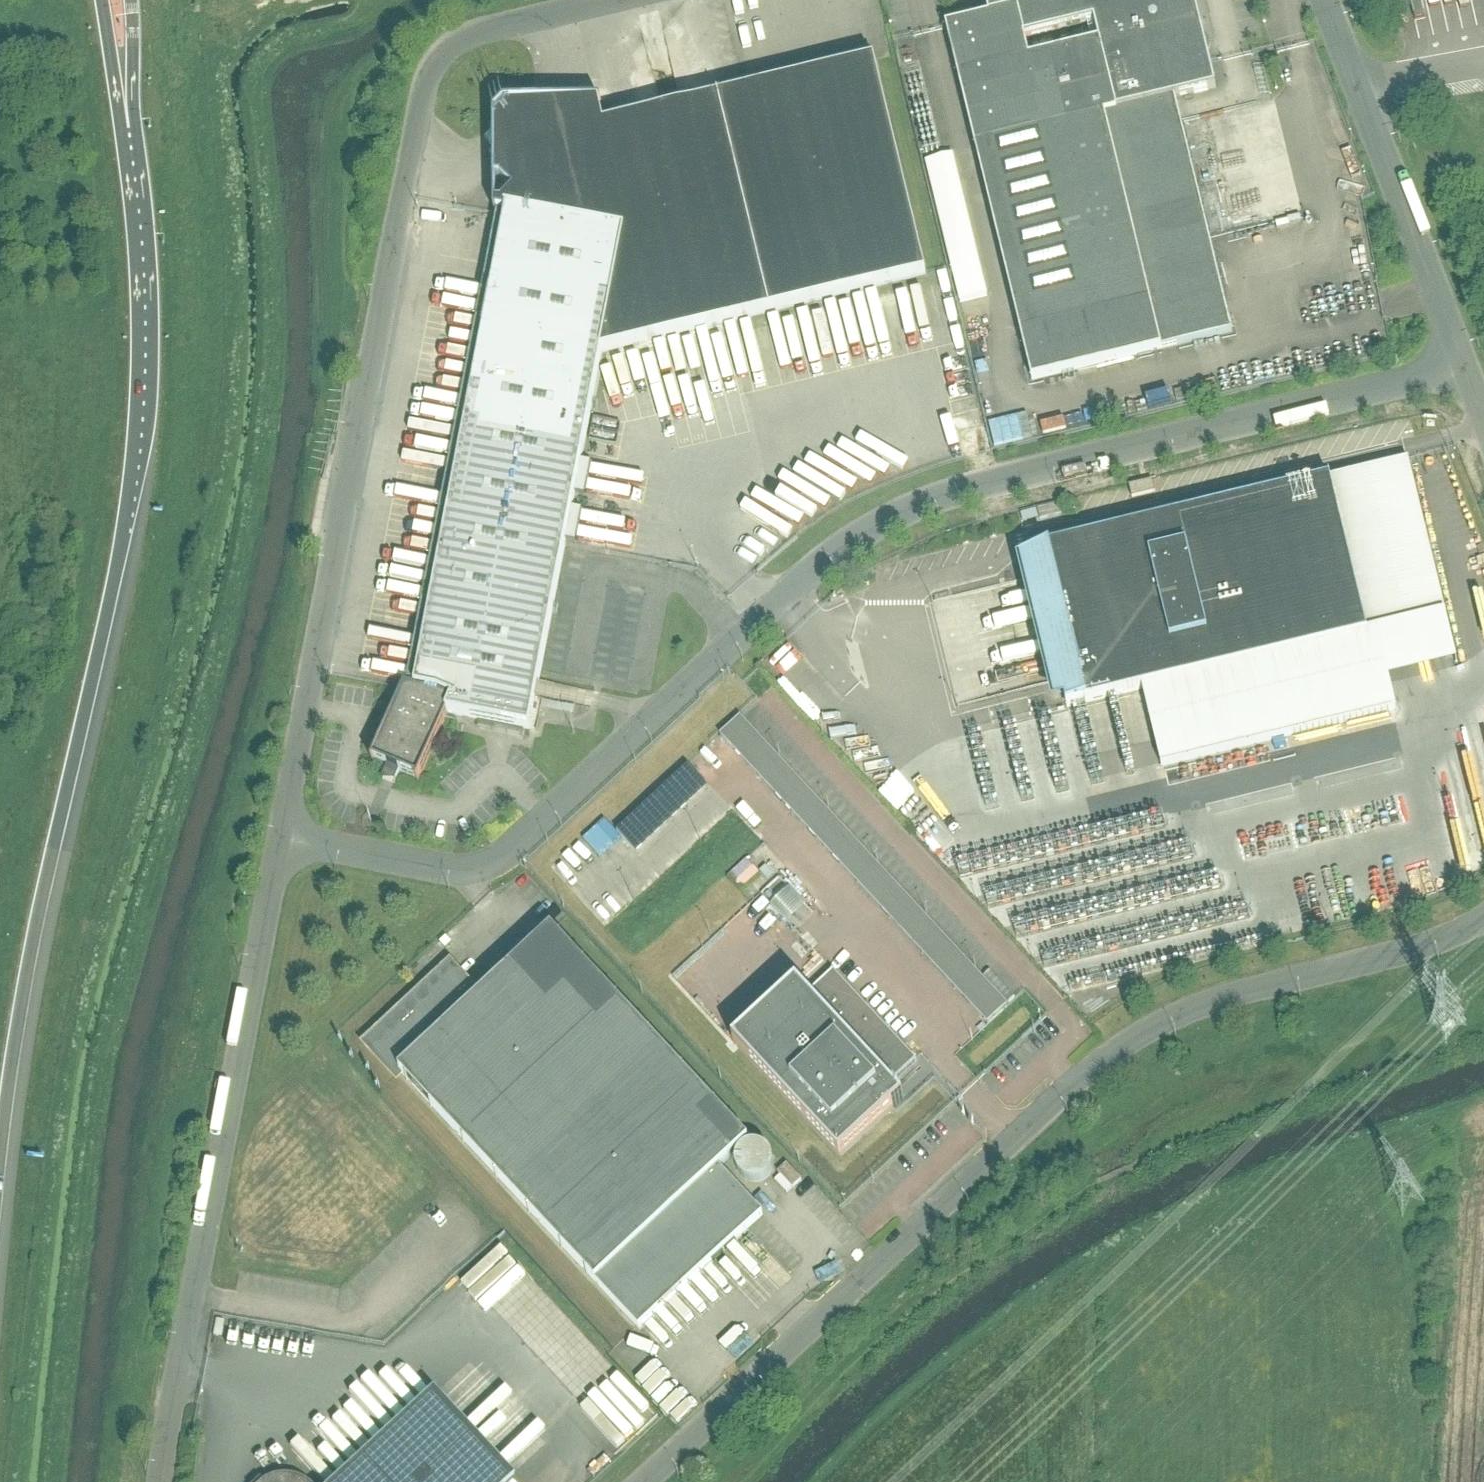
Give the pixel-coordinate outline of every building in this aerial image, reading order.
[(851,9),(881,0),(849,0),(851,9)] [(990,19),(947,29),(976,150),(988,147),(1033,332),(1021,334),(1033,383),(1233,334),(1176,100),(1217,90),(1195,0),(986,0),(990,19)] [(901,18),(913,17),(912,1),(900,2),(901,18)] [(417,690),(407,689),(406,688),(374,762),(421,782),(449,716),(531,732),(603,355),(927,277),(875,63),(606,128),(601,106),(603,106),(603,105),(506,109),(496,120),(496,215),(497,215),(498,214),(508,216),(417,690)] [(956,168),(932,176),(938,196),(962,189),(956,168)] [(1255,199),(1228,200),(1228,211),(1256,210),(1255,199)] [(957,200),(945,203),(948,217),(960,214),(957,200)] [(948,224),(954,266),(977,263),(971,221),(948,224)] [(945,392),(974,385),(970,369),(941,377),(945,392)] [(1096,411),(1069,415),(1071,427),(1098,423),(1096,411)] [(1369,637),(1331,480),(1030,553),(1068,710),(1369,637)] [(1156,494),(1153,482),(1130,488),(1133,500),(1156,494)] [(1060,505),(1038,511),(1043,530),(1065,525),(1060,505)] [(422,519),(438,520),(439,509),(422,509),(422,519)] [(417,539),(414,550),(430,554),(433,543),(417,539)] [(1012,593),(941,609),(963,705),(1044,687),(1035,646),(1024,648),(1012,593)] [(698,769),(714,778),(719,769),(703,760),(698,769)] [(736,879),(756,862),(749,854),(729,870),(736,879)] [(752,899),(764,892),(757,880),(764,876),(758,866),(739,876),(752,899)] [(770,890),(789,917),(807,905),(788,878),(770,890)] [(399,1077),(402,1075),(641,1332),(764,1217),(721,1171),(750,1143),(554,932),(480,1001),(452,971),(370,1046),(399,1077)] [(798,987),(735,1045),(841,1160),(905,1102),(892,1087),(918,1063),(834,973),(808,997),(798,987)] [(739,1174),(740,1176),(741,1178),(743,1180),(745,1181),(747,1182),(749,1183),(752,1184),(754,1185),(756,1185),(759,1184),(761,1184),(764,1183),(766,1182),(768,1180),(770,1179),(771,1177),(772,1175),(773,1173),(774,1170),(775,1168),(775,1165),(774,1163),(774,1161),(773,1158),(772,1156),(770,1154),(769,1152),(767,1151),(765,1149),(763,1148),(760,1148),(758,1147),(755,1147),(753,1147),(751,1148),(748,1149),(746,1150),(744,1151),(742,1153),(741,1155),(739,1157),(738,1159),(738,1162),(737,1164),(737,1166),(738,1169),(738,1171),(739,1174)] [(788,1167),(779,1175),(794,1191),(803,1182),(788,1167)] [(768,1189),(759,1197),(775,1217),(784,1210),(768,1189)] [(525,1275),(513,1263),(511,1265),(500,1254),(463,1290),(485,1313),(525,1275)] [(471,1422),(507,1387),(496,1376),(460,1411),(471,1422)] [(665,1408),(688,1390),(677,1376),(654,1394),(665,1408)] [(602,1385),(594,1392),(629,1432),(636,1426),(602,1385)] [(514,1481),(432,1393),(336,1481),(513,1481),(514,1481)] [(356,1406),(349,1412),(369,1433),(375,1427),(356,1406)] [(530,1411),(493,1445),(504,1457),(541,1423),(530,1411)]
